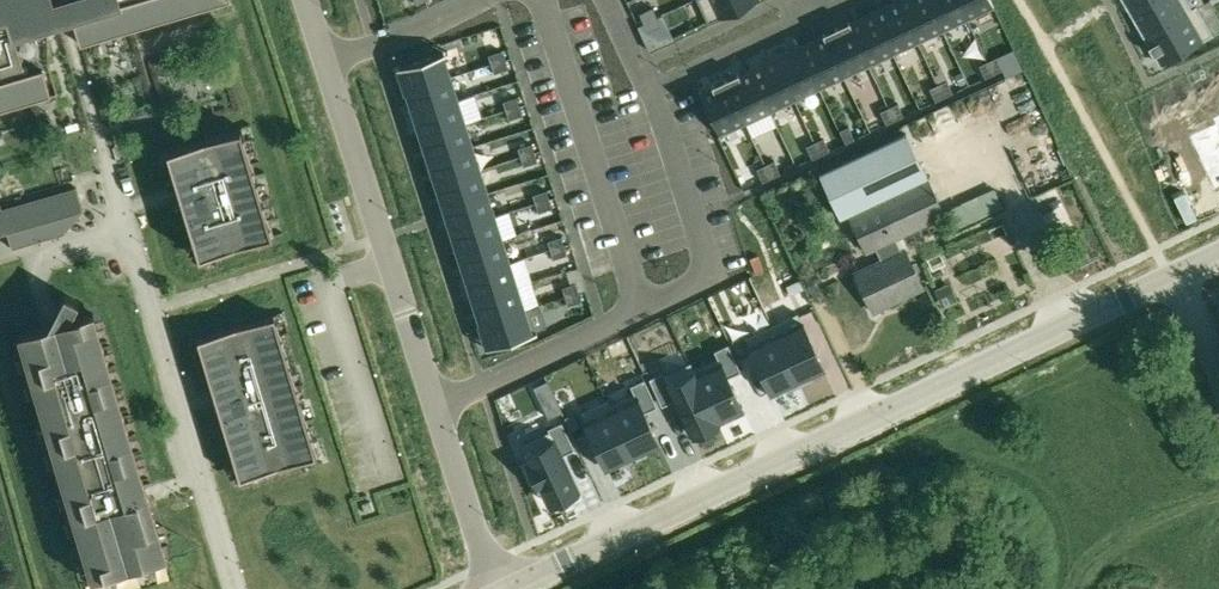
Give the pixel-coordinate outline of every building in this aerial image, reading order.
[(14,105),(29,100),(50,94),(51,94),(58,92),(50,64),(50,63),(49,41),(48,41),(48,31),(49,31),(48,28),(58,25),(60,24),(74,20),(81,43),(130,28),(226,0),(61,0),(53,2),(52,0),(0,0),(0,109),(14,105)] [(707,21),(708,23),(756,0),(697,0),(707,21)] [(899,0),(874,12),(893,52),(918,41),(899,0)] [(899,0),(918,41),(943,29),(929,0),(899,0)] [(943,29),(967,18),(959,0),(929,0),(943,29)] [(967,18),(993,5),(991,0),(959,0),(967,18)] [(1130,10),(1147,0),(1124,0),(1130,10)] [(1130,10),(1145,36),(1197,6),(1196,5),(1191,8),(1187,0),(1147,0),(1130,10)] [(1197,6),(1145,36),(1150,45),(1155,54),(1161,64),(1213,34),(1197,6)] [(653,8),(639,14),(643,23),(657,16),(653,8)] [(874,12),(849,23),(869,64),(893,52),(874,12)] [(657,16),(643,23),(648,31),(661,25),(657,16)] [(849,23),(825,35),(844,75),(869,64),(849,23)] [(825,35),(800,46),(819,87),(844,75),(825,35)] [(800,46),(775,58),(794,98),(819,87),(800,46)] [(502,50),(488,54),(491,64),(505,59),(502,50)] [(443,52),(401,66),(408,90),(451,76),(443,52)] [(996,57),(988,61),(994,74),(1002,70),(996,57)] [(775,58),(751,69),(770,110),(794,98),(775,58)] [(505,59),(491,64),(494,73),(508,68),(505,59)] [(988,61),(979,65),(985,78),(994,74),(988,61)] [(751,69),(726,81),(745,122),(770,110),(751,69)] [(451,76),(408,90),(416,113),(459,100),(451,76)] [(947,80),(938,84),(944,97),(953,93),(947,80)] [(726,81),(700,93),(719,134),(745,122),(726,81)] [(938,84),(929,88),(936,101),(944,97),(938,84)] [(517,96),(503,101),(506,110),(520,106),(517,96)] [(459,100),(416,113),(423,136),(466,123),(459,100)] [(897,103),(889,107),(895,120),(903,116),(897,103)] [(520,106),(506,110),(509,119),(523,115),(520,106)] [(889,107),(880,111),(886,124),(895,120),(889,107)] [(1188,135),(1214,190),(1218,188),(1218,115),(1212,118),(1215,123),(1188,135)] [(466,123),(423,136),(431,160),(473,146),(466,123)] [(242,127),(166,149),(177,185),(181,201),(198,257),(274,235),(242,127)] [(847,127),(839,130),(843,137),(846,143),(853,140),(847,127)] [(823,138),(815,142),(821,155),(829,151),(823,138)] [(815,142),(806,146),(812,159),(821,155),(815,142)] [(532,143),(518,147),(521,157),(534,152),(532,143)] [(473,146),(431,160),(438,183),(481,169),(473,146)] [(855,154),(819,171),(843,219),(849,215),(854,213),(844,192),(871,180),(881,201),(924,181),(908,147),(862,168),(855,154)] [(534,152),(521,157),(524,166),(537,161),(534,152)] [(774,161),(765,165),(771,178),(780,174),(774,161)] [(765,165),(757,169),(763,182),(771,178),(765,165)] [(481,169),(438,183),(446,206),(488,192),(481,169)] [(871,180),(844,192),(854,213),(849,215),(867,252),(876,248),(882,261),(856,273),(873,310),(922,287),(905,250),(901,252),(895,239),(945,216),(927,179),(924,181),(881,201),(871,180)] [(7,231),(12,248),(63,234),(58,217),(82,210),(83,209),(76,187),(2,208),(0,202),(0,233),(7,231)] [(546,189),(532,194),(535,203),(549,199),(546,189)] [(488,192),(446,206),(453,229),(496,216),(488,192)] [(549,199),(535,203),(538,212),(552,208),(549,199)] [(496,216),(453,229),(460,253),(503,239),(496,216)] [(561,236),(547,240),(550,249),(564,245),(561,236)] [(503,239),(460,253),(468,276),(511,262),(503,239)] [(564,245),(550,249),(553,259),(567,254),(564,245)] [(511,262),(468,276),(475,299),(518,285),(511,262)] [(576,282),(562,287),(565,296),(579,292),(576,282)] [(518,285),(475,299),(483,322),(525,309),(518,285)] [(579,292),(565,296),(568,305),(582,301),(579,292)] [(82,546),(85,558),(86,558),(92,578),(103,575),(103,576),(110,574),(109,573),(138,564),(139,565),(151,562),(150,561),(165,556),(161,541),(161,540),(160,534),(159,534),(156,525),(93,313),(69,320),(79,301),(65,294),(53,315),(56,324),(20,335),(82,546)] [(525,309),(483,322),(490,347),(533,333),(525,309)] [(797,313),(772,325),(798,380),(823,368),(797,313)] [(275,314),(196,338),(211,387),(217,405),(239,480),(318,456),(275,314)] [(772,325),(746,337),(772,392),(798,380),(772,325)] [(740,336),(732,340),(738,353),(747,349),(740,336)] [(690,362),(689,363),(717,423),(719,422),(718,420),(742,408),(727,377),(741,371),(728,344),(714,350),(718,358),(694,369),(690,362)] [(663,372),(649,378),(662,405),(675,399),(692,435),(717,423),(689,363),(664,374),(663,372)] [(608,399),(607,400),(633,455),(659,443),(644,412),(657,406),(644,379),(631,385),(634,393),(610,404),(608,399)] [(607,400),(581,412),(607,467),(633,455),(607,400)] [(573,412),(564,417),(570,430),(579,426),(573,412)] [(549,431),(522,444),(531,464),(529,465),(539,486),(541,485),(550,504),(578,490),(561,455),(574,449),(562,422),(548,428),(549,431)]
